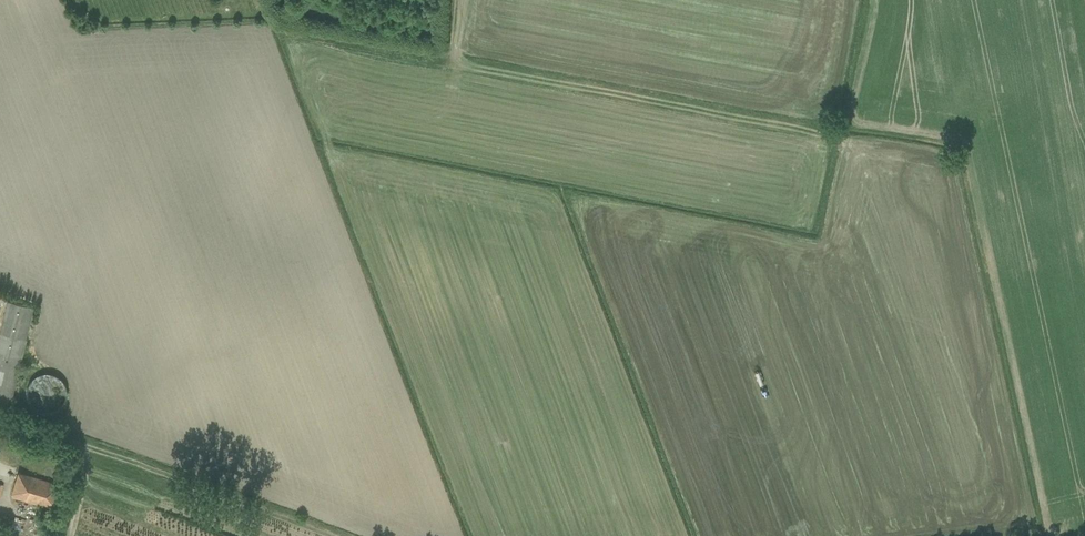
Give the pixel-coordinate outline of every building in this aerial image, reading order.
[(8,300),(0,332),(0,333),(26,339),(33,306),(8,300)] [(0,333),(0,410),(1,410),(3,402),(10,404),(26,339),(0,333)] [(11,493),(10,496),(53,509),(54,506),(55,507),(62,484),(17,471),(11,493)]
